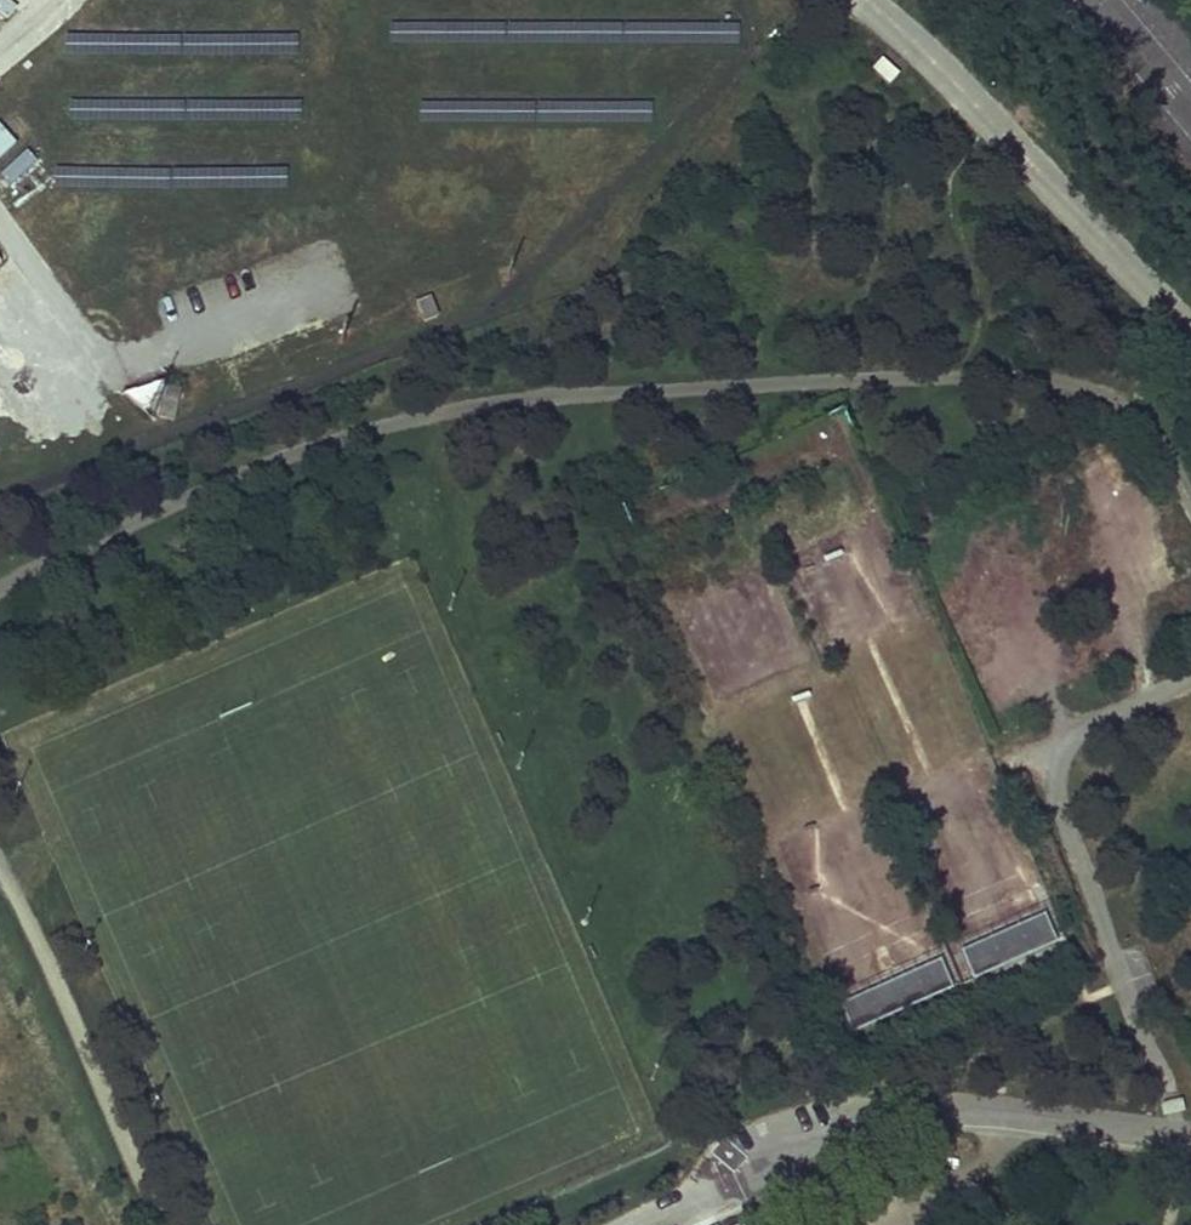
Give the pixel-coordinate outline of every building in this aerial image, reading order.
[(881,56),(871,67),(888,82),(898,71),(881,56)] [(429,296),(415,302),(423,322),(437,316),(429,296)] [(153,422),(163,381),(121,394),(153,422)] [(1043,915),(960,950),(972,976),(1054,941),(1043,915)] [(940,963),(844,1004),(856,1031),(951,990),(940,963)]
